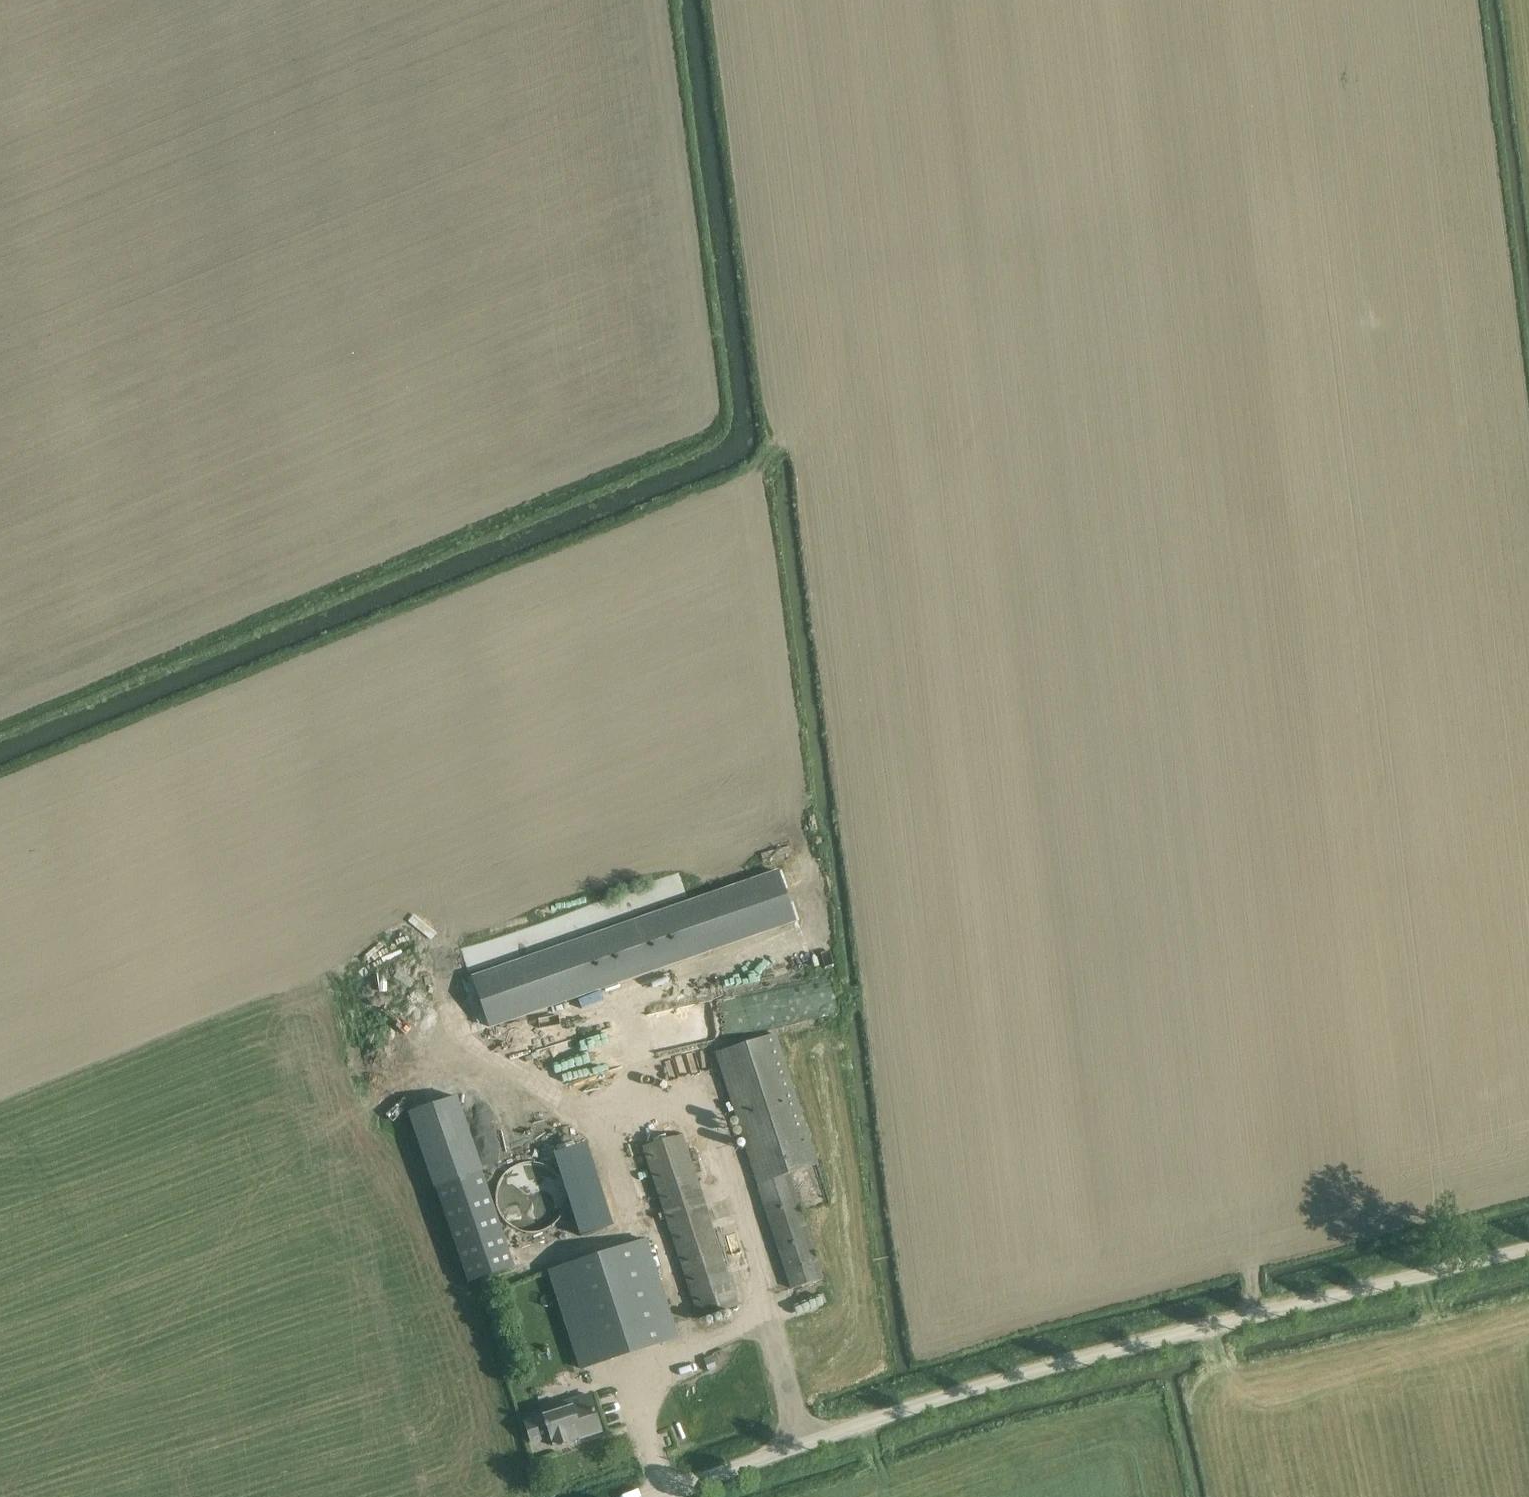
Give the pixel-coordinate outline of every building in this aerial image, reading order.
[(778,870),(472,976),(490,1028),(796,922),(778,870)] [(378,984),(375,1020),(384,1020),(387,985),(378,984)] [(778,1034),(714,1053),(791,1288),(823,1277),(790,1175),(819,1164),(778,1034)] [(683,1134),(642,1147),(699,1318),(740,1305),(683,1134)] [(584,1236),(621,1226),(596,1139),(560,1150),(584,1236)] [(566,1204),(567,1197),(566,1189),(564,1183),(561,1177),(558,1173),(552,1168),(547,1166),(541,1163),(534,1162),(527,1163),(520,1164),(514,1167),(508,1172),(504,1177),(500,1183),(498,1189),(497,1196),(498,1203),(500,1209),(502,1214),(506,1220),(512,1225),(518,1229),(523,1230),(532,1232),(537,1231),(546,1229),(553,1225),(556,1222),(560,1217),(564,1211),(566,1204)] [(482,1172),(436,1187),(467,1282),(514,1267),(482,1172)] [(551,1271),(574,1349),(580,1368),(677,1337),(671,1318),(647,1239),(551,1271)] [(524,1419),(526,1424),(532,1443),(551,1437),(554,1447),(601,1431),(589,1395),(560,1404),(561,1408),(543,1414),(524,1419)]
